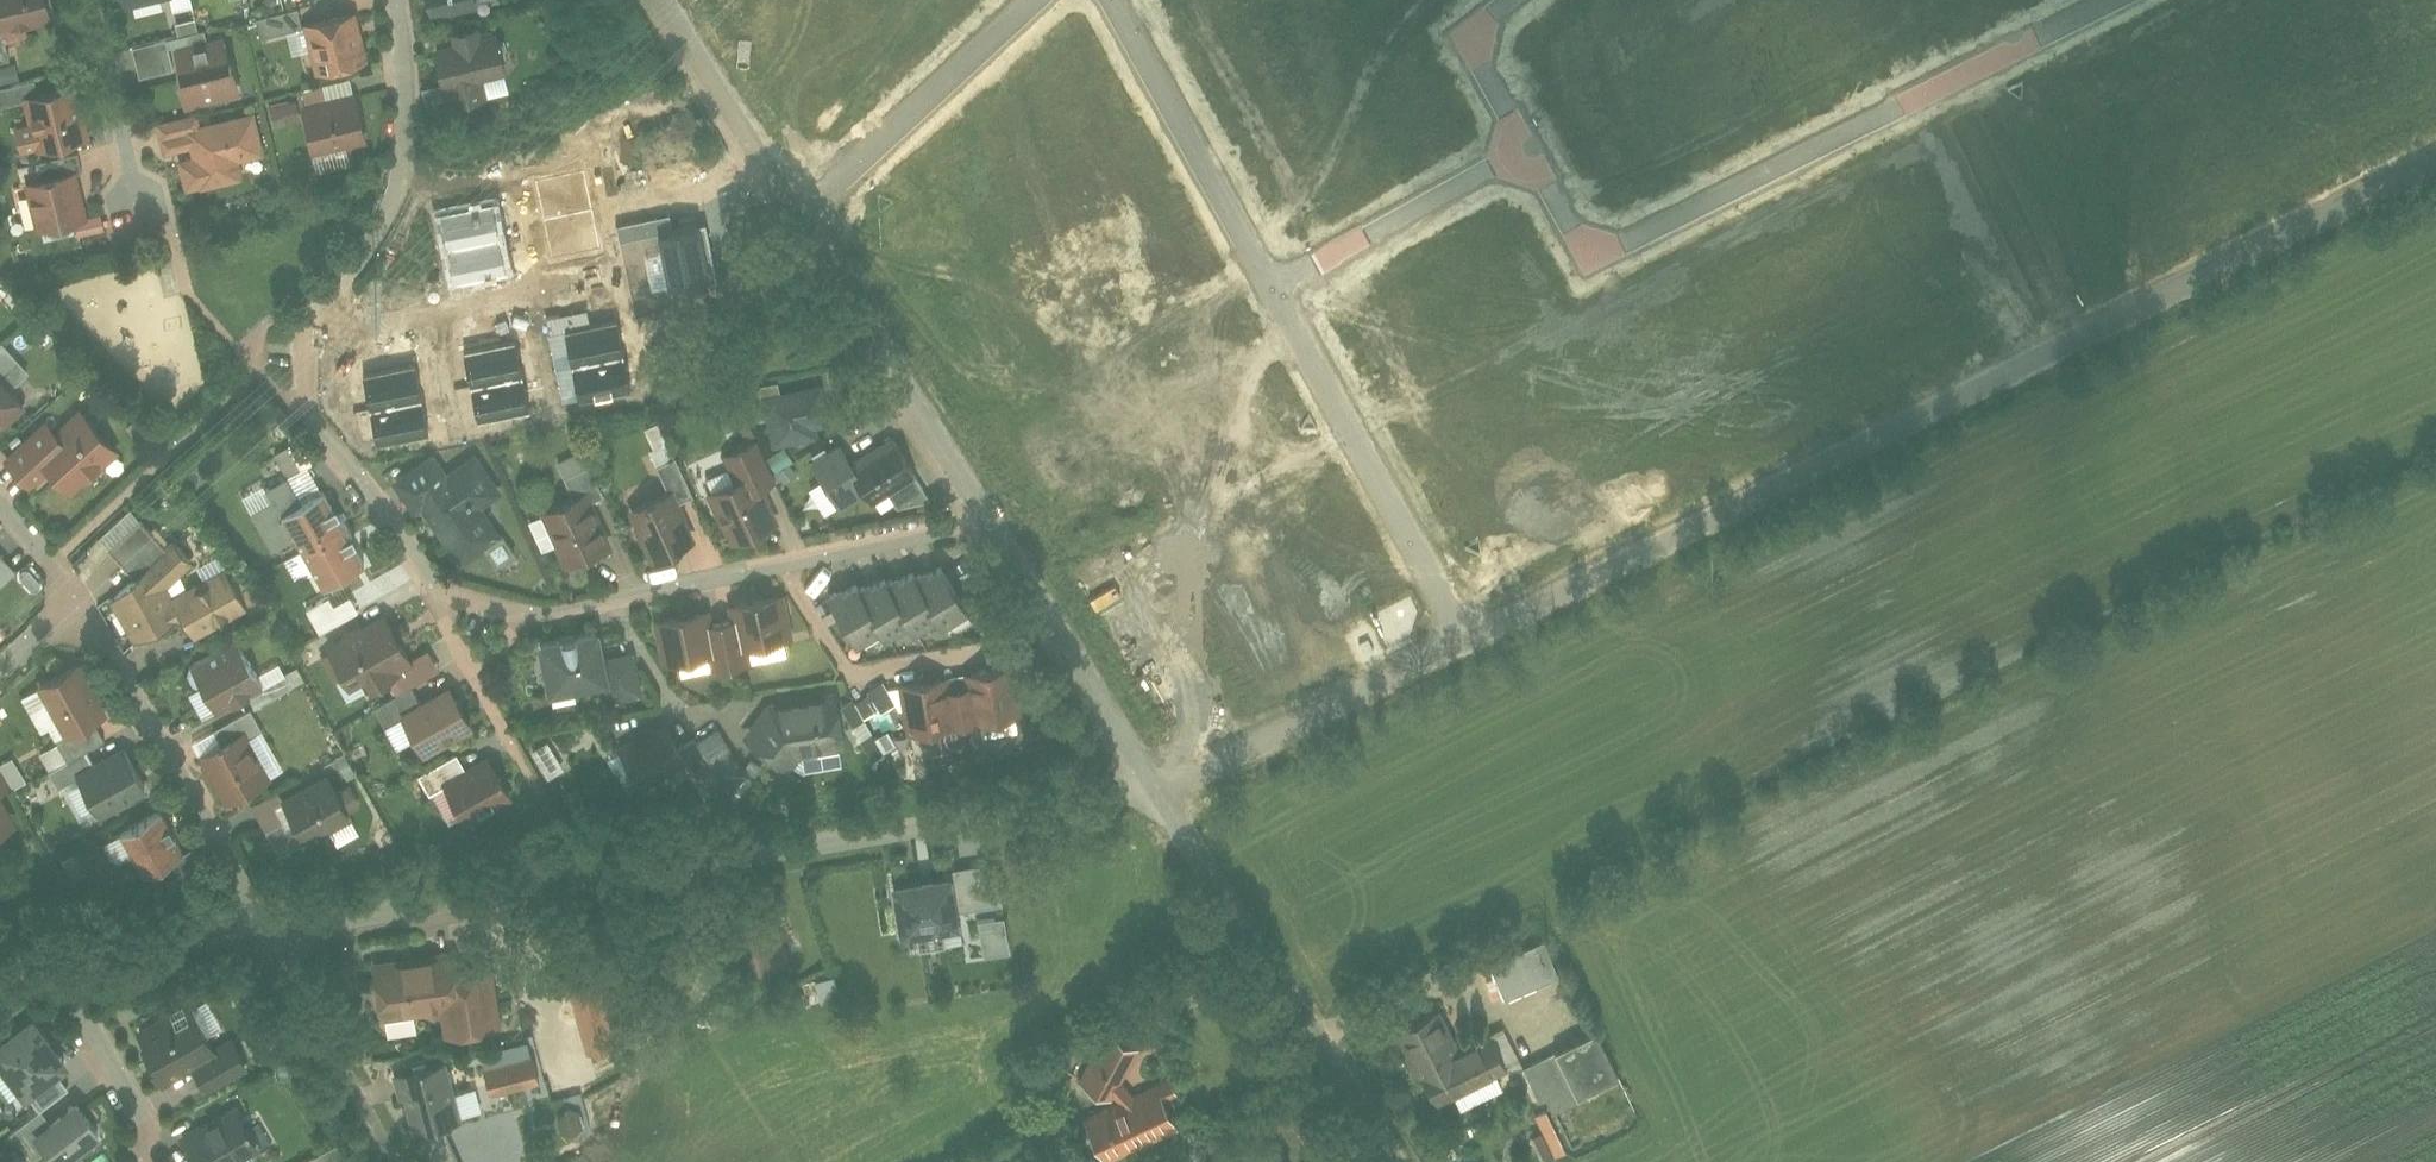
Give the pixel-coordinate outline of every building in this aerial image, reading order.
[(1,32),(57,18),(53,0),(0,0),(0,28),(1,32)] [(435,14),(483,1),(482,0),(431,0),(435,14)] [(260,15),(263,34),(305,27),(301,7),(260,15)] [(371,62),(359,11),(307,23),(318,74),(371,62)] [(505,28),(433,43),(442,87),(452,85),(455,105),(483,99),(479,80),(514,73),(505,28)] [(172,50),(186,107),(243,94),(228,36),(172,50)] [(1449,77),(1394,108),(1427,167),(1482,136),(1449,77)] [(369,137),(357,90),(327,97),(323,84),(302,89),(305,103),(301,104),(313,151),(369,137)] [(93,141),(80,86),(25,100),(38,154),(93,141)] [(626,120),(642,198),(692,187),(675,109),(626,120)] [(267,153),(256,110),(187,127),(188,133),(163,139),(168,156),(192,150),(194,159),(181,162),(189,192),(246,178),(242,159),(267,153)] [(604,244),(588,167),(536,178),(552,255),(604,244)] [(79,169),(23,182),(36,236),(92,222),(79,169)] [(455,279),(508,268),(494,200),(441,210),(455,279)] [(703,222),(661,230),(672,284),(714,275),(703,222)] [(617,316),(567,327),(581,395),(632,384),(617,316)] [(518,338),(466,349),(479,416),(531,405),(518,338)] [(415,361),(366,371),(380,440),(430,430),(415,361)] [(30,404),(0,372),(0,432),(30,404)] [(767,403),(775,446),(820,438),(819,429),(829,428),(822,387),(781,394),(783,401),(767,403)] [(121,449),(82,409),(58,432),(47,420),(5,460),(35,491),(56,471),(75,492),(121,449)] [(1315,457),(1292,411),(1252,431),(1275,477),(1315,457)] [(843,508),(867,494),(872,504),(919,477),(897,438),(855,463),(843,443),(814,460),(843,508)] [(424,508),(462,565),(505,536),(484,504),(503,491),(478,454),(452,471),(439,451),(394,481),(416,513),(424,508)] [(753,471),(707,493),(732,545),(778,524),(753,471)] [(675,486),(628,508),(654,562),(700,540),(675,486)] [(333,488),(284,514),(325,589),(374,562),(363,544),(343,506),(333,488)] [(586,490),(542,511),(569,570),(614,549),(586,490)] [(175,538),(112,599),(136,642),(181,617),(166,590),(196,559),(175,538)] [(952,562),(925,577),(947,616),(952,625),(978,610),(952,562)] [(251,607),(228,566),(175,596),(198,636),(251,607)] [(920,569),(894,583),(915,622),(920,631),(947,616),(925,577),(920,569)] [(888,574),(862,589),(884,629),(889,637),(915,622),(894,583),(888,574)] [(858,581),(831,596),(858,644),(884,629),(862,589),(858,581)] [(320,630),(370,608),(362,591),(335,603),(332,595),(309,605),(320,630)] [(784,594),(730,604),(738,647),(792,638),(784,594)] [(711,608),(655,618),(664,665),(720,655),(711,608)] [(413,654),(388,611),(326,647),(351,690),(367,681),(374,693),(399,679),(392,666),(413,654)] [(543,639),(552,695),(616,684),(606,628),(543,639)] [(204,688),(217,711),(266,683),(240,638),(191,665),(188,676),(194,686),(204,688)] [(83,662),(39,687),(68,739),(112,714),(83,662)] [(1017,664),(966,673),(975,725),(1026,716),(1017,664)] [(954,728),(945,678),(887,688),(891,711),(904,708),(909,736),(954,728)] [(477,726),(454,685),(404,713),(428,754),(477,726)] [(839,692),(772,704),(747,739),(783,763),(787,756),(849,746),(839,692)] [(200,757),(227,805),(273,779),(246,731),(200,757)] [(150,791),(125,747),(80,773),(104,816),(150,791)] [(516,795),(493,756),(444,784),(467,823),(516,795)] [(14,758),(1,766),(15,789),(28,781),(14,758)] [(354,819),(329,775),(282,802),(306,846),(354,819)] [(21,827),(0,789),(0,838),(21,827)] [(187,856),(163,812),(122,835),(147,878),(187,856)] [(108,845),(116,858),(129,849),(121,837),(108,845)] [(965,929),(957,875),(897,884),(901,911),(905,937),(965,929)] [(984,918),(986,954),(1013,953),(1010,917),(984,918)] [(1546,939),(1488,966),(1506,1004),(1564,976),(1546,939)] [(452,1037),(501,1029),(492,969),(462,974),(458,948),(374,962),(383,1017),(447,1007),(452,1037)] [(602,981),(570,992),(589,1049),(621,1038),(602,981)] [(136,1035),(162,1084),(220,1054),(194,1004),(136,1035)] [(1435,1011),(1394,1033),(1432,1105),(1511,1064),(1494,1031),(1456,1051),(1435,1011)] [(26,1097),(74,1061),(37,1012),(0,1040),(0,1062),(26,1097)] [(1120,1097),(1145,1049),(1105,1028),(1080,1076),(1120,1097)] [(1597,1029),(1522,1066),(1547,1117),(1622,1080),(1597,1029)] [(538,1052),(485,1066),(493,1095),(546,1081),(538,1052)] [(448,1057),(398,1071),(414,1132),(464,1119),(448,1057)] [(1162,1079),(1083,1114),(1101,1155),(1180,1120),(1162,1079)] [(81,1100),(36,1134),(58,1161),(76,1161),(109,1137),(81,1100)] [(181,1134),(196,1161),(227,1161),(258,1146),(236,1105),(181,1134)] [(450,1129),(423,1137),(431,1161),(461,1161),(450,1129)]
